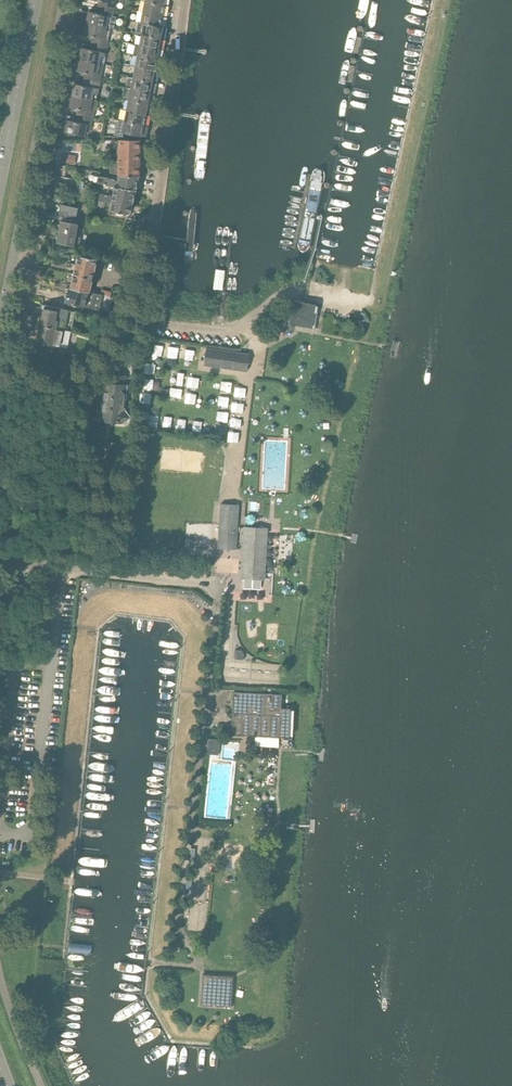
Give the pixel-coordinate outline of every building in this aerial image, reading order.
[(115,10),(117,0),(98,0),(103,1),(101,7),(115,10)] [(143,12),(162,16),(165,5),(145,1),(143,12)] [(87,23),(107,27),(109,20),(113,21),(115,10),(101,7),(100,14),(89,11),(87,23)] [(141,22),(160,26),(162,16),(143,12),(141,22)] [(142,34),(161,38),(164,27),(160,26),(141,22),(138,22),(136,33),(142,34)] [(94,43),(108,46),(110,35),(106,34),(107,27),(87,23),(85,35),(95,37),(94,43)] [(140,45),(159,49),(161,38),(142,34),(140,45)] [(101,57),(106,58),(108,46),(94,43),(93,49),(82,48),(80,60),(100,64),(101,57)] [(134,55),(157,59),(159,49),(140,45),(136,44),(134,55)] [(135,67),(155,71),(157,59),(134,55),(133,58),(132,58),(131,65),(135,66),(135,67)] [(87,80),(101,82),(103,71),(99,70),(100,64),(80,60),(77,71),(88,73),(87,80)] [(133,77),(153,81),(155,71),(135,67),(133,77)] [(131,89),(151,93),(153,81),(133,77),(131,89)] [(73,95),(93,99),(94,93),(99,94),(101,82),(87,80),(86,86),(75,84),(73,95)] [(129,99),(149,103),(151,93),(131,89),(129,99)] [(80,116),(94,118),(96,107),(92,107),(93,99),(73,95),(70,107),(81,109),(80,116)] [(126,110),(147,114),(149,103),(129,99),(126,110)] [(124,121),(145,125),(147,114),(126,110),(124,121)] [(94,118),(80,116),(79,122),(68,120),(65,132),(86,136),(87,129),(91,130),(94,118)] [(145,125),(124,121),(122,132),(142,136),(145,125)] [(118,175),(139,176),(140,176),(141,141),(119,140),(119,141),(115,141),(114,165),(118,165),(118,175)] [(76,163),(77,154),(62,153),(62,163),(76,163)] [(329,171),(300,166),(293,205),(285,250),(310,254),(329,171)] [(139,176),(118,175),(118,176),(118,181),(116,181),(114,179),(98,176),(98,177),(94,176),(93,182),(97,183),(104,184),(136,190),(139,176)] [(100,195),(132,203),(136,190),(104,184),(102,193),(100,193),(100,195)] [(132,203),(100,195),(97,208),(110,210),(109,215),(128,218),(132,203)] [(192,210),(185,265),(193,266),(201,211),(197,208),(192,210)] [(62,216),(61,221),(57,242),(75,246),(75,245),(78,245),(80,237),(77,236),(79,224),(69,222),(70,217),(62,216)] [(219,254),(215,287),(221,288),(225,255),(223,252),(219,254)] [(71,287),(90,291),(90,289),(93,290),(94,286),(92,285),(96,270),(97,270),(98,267),(97,266),(98,259),(97,259),(78,256),(71,287)] [(67,309),(77,311),(96,315),(96,311),(85,309),(85,307),(93,308),(96,293),(90,291),(71,287),(70,287),(66,302),(68,302),(67,309)] [(290,324),(312,329),(316,305),(294,300),(290,324)] [(41,326),(72,332),(73,325),(79,326),(80,319),(74,318),(75,315),(77,315),(77,311),(67,309),(45,305),(41,326)] [(72,332),(41,326),(37,342),(68,348),(72,332)] [(169,356),(179,357),(180,346),(170,345),(169,356)] [(185,357),(197,358),(198,348),(185,347),(185,357)] [(204,365),(247,371),(250,355),(207,349),(204,365)] [(130,365),(136,365),(137,355),(127,354),(127,352),(121,351),(120,360),(127,361),(127,360),(131,360),(130,365)] [(146,362),(145,372),(155,373),(156,363),(146,362)] [(174,370),(172,383),(184,385),(185,372),(174,370)] [(200,387),(200,376),(189,376),(189,386),(200,387)] [(144,378),(143,387),(154,388),(154,378),(144,378)] [(104,400),(126,403),(128,387),(106,385),(104,400)] [(171,395),(182,397),(184,388),(172,386),(171,395)] [(197,404),(198,393),(188,392),(187,403),(197,404)] [(126,403),(104,400),(102,419),(126,422),(131,418),(125,410),(126,403)] [(244,412),(245,402),(234,401),(233,410),(244,412)] [(229,421),(230,411),(219,410),(218,419),(229,421)] [(219,548),(236,549),(239,506),(222,504),(219,548)] [(242,578),(264,579),(267,529),(245,527),(242,578)] [(265,671),(265,683),(281,684),(281,672),(265,671)] [(256,736),(280,737),(282,707),(271,706),(265,706),(266,694),(233,692),(231,735),(254,736),(254,737),(256,737),(256,736)] [(208,754),(219,755),(220,740),(209,739),(208,754)] [(200,1006),(230,1008),(233,978),(202,975),(200,1006)]
